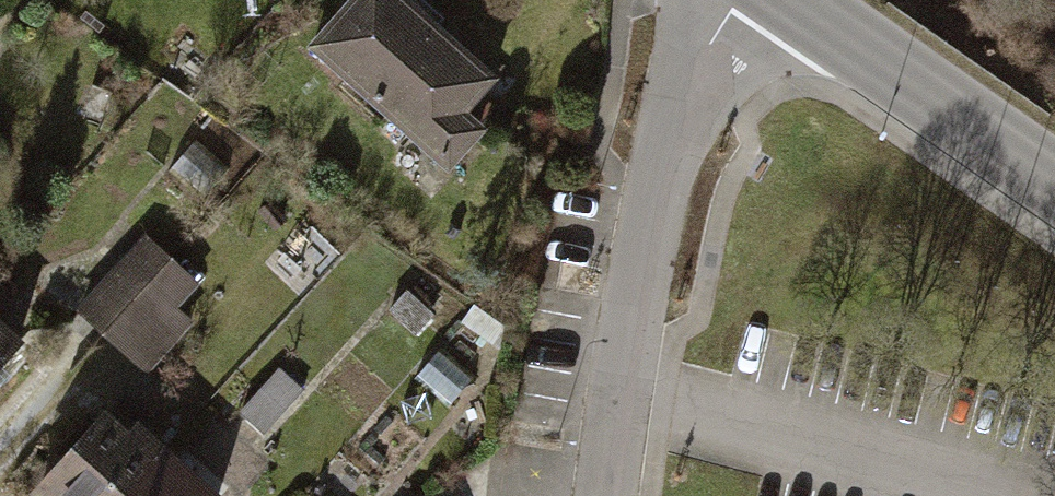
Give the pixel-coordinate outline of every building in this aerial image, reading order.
[(310,42),(449,168),(490,123),(470,105),(498,74),(417,0),(349,0),(310,42)] [(134,355),(199,278),(142,229),(76,306),(134,355)] [(436,315),(408,286),(388,306),(416,335),(436,315)] [(24,338),(0,316),(0,364),(24,338)] [(169,442),(139,415),(129,425),(105,403),(30,485),(42,495),(119,495),(169,442)] [(119,495),(224,495),(226,493),(169,442),(119,495)]
